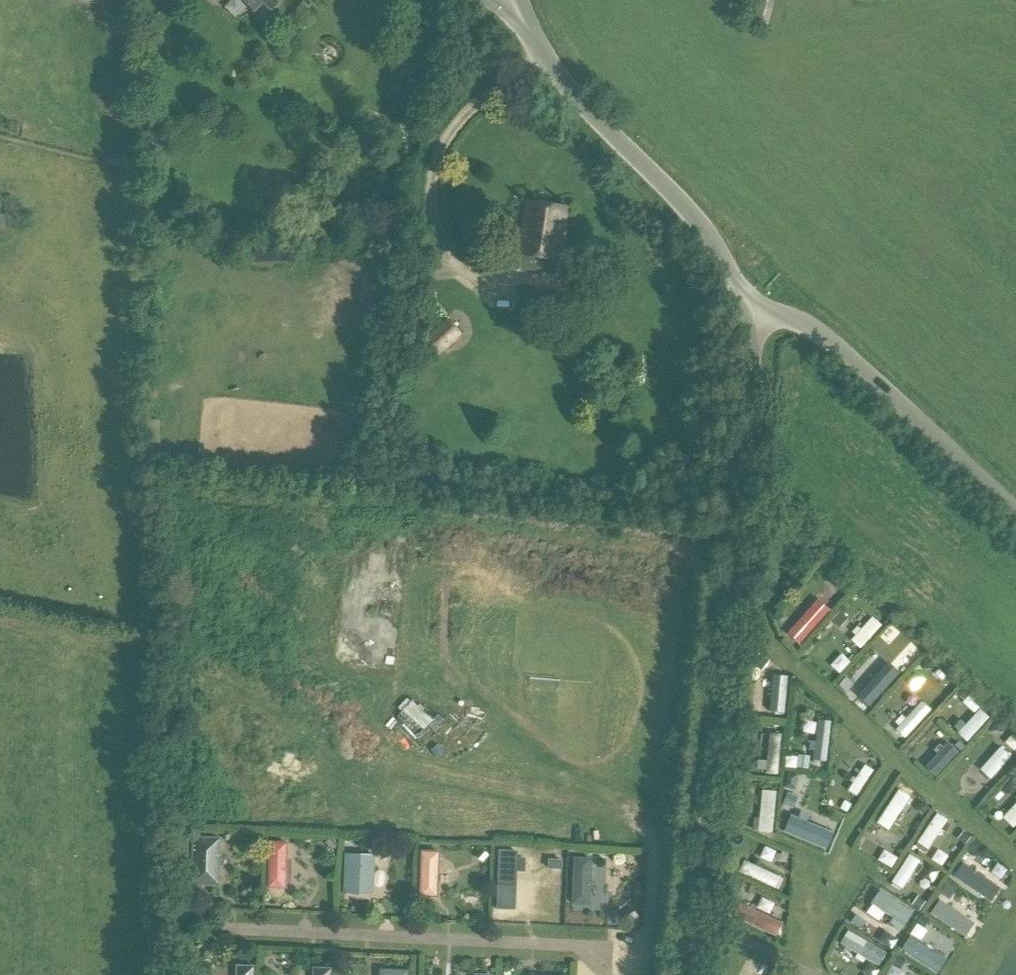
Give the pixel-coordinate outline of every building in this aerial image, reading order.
[(254,15),(263,5),(270,12),(282,0),(238,0),(254,15)] [(745,24),(768,30),(775,0),(751,0),(745,24)] [(527,203),(520,254),(560,260),(567,208),(527,203)] [(446,320),(424,340),(439,356),(461,336),(446,320)] [(607,380),(607,391),(616,391),(617,381),(607,380)] [(489,548),(482,585),(497,588),(496,593),(511,595),(519,553),(489,548)] [(788,635),(798,644),(828,609),(818,600),(788,635)] [(831,620),(839,627),(847,618),(839,611),(831,620)] [(850,640),(859,648),(880,625),(871,617),(850,640)] [(825,683),(841,658),(830,651),(813,675),(825,683)] [(760,652),(751,662),(761,670),(769,660),(760,652)] [(922,669),(932,669),(932,660),(922,660),(922,669)] [(888,664),(858,697),(869,707),(899,675),(888,664)] [(772,675),(769,712),(782,714),(786,676),(772,675)] [(846,681),(840,688),(847,694),(852,687),(846,681)] [(969,694),(962,687),(956,694),(963,701),(969,694)] [(904,738),(929,711),(920,703),(895,730),(904,738)] [(966,741),(987,718),(978,710),(957,733),(966,741)] [(817,720),(814,742),(809,742),(808,750),(813,751),(812,761),(825,762),(829,722),(817,720)] [(1002,722),(992,721),(991,730),(1001,731),(1002,722)] [(781,735),(769,734),(769,736),(761,736),(758,760),(766,761),(765,773),(777,774),(781,735)] [(925,767),(935,776),(957,751),(947,742),(925,767)] [(1000,747),(980,769),(990,778),(1010,756),(1000,747)] [(806,769),(808,757),(796,755),(795,767),(806,769)] [(864,765),(847,790),(855,795),(872,770),(864,765)] [(888,830),(909,797),(899,790),(877,823),(888,830)] [(757,832),(771,833),(775,792),(761,791),(757,832)] [(793,808),(797,797),(787,793),(783,804),(793,808)] [(922,801),(915,807),(921,814),(928,808),(922,801)] [(1002,818),(1013,828),(1015,824),(1015,804),(1002,818)] [(797,818),(789,815),(782,831),(824,849),(831,833),(805,822),(807,816),(799,813),(797,818)] [(945,822),(947,820),(937,814),(917,842),(927,849),(940,830),(945,833),(950,825),(945,822)] [(962,831),(957,838),(964,844),(969,836),(962,831)] [(193,838),(192,888),(221,888),(222,839),(193,838)] [(337,846),(331,839),(325,843),(331,851),(337,846)] [(880,869),(887,856),(858,841),(851,854),(880,869)] [(973,841),(966,850),(975,857),(982,848),(973,841)] [(270,843),(269,890),(288,890),(289,844),(270,843)] [(476,855),(482,860),(488,854),(482,848),(476,855)] [(422,852),(420,899),(439,899),(441,853),(422,852)] [(517,912),(518,873),(526,874),(527,861),(519,861),(519,854),(501,853),(498,912),(517,912)] [(901,889),(919,861),(909,855),(891,882),(901,889)] [(346,856),(344,894),(375,895),(377,857),(346,856)] [(576,857),(574,903),(593,904),(595,858),(576,857)] [(562,871),(563,862),(550,861),(550,870),(562,871)] [(744,861),(739,871),(774,888),(779,877),(744,861)] [(961,863),(952,876),(990,901),(997,891),(998,888),(961,863)] [(946,884),(939,893),(948,899),(955,890),(946,884)] [(879,892),(872,903),(894,918),(890,925),(901,932),(906,925),(912,914),(879,892)] [(919,910),(924,902),(917,897),(911,904),(919,910)] [(731,902),(724,919),(769,937),(776,921),(731,902)] [(958,934),(965,924),(935,902),(928,913),(958,934)] [(631,912),(623,918),(628,925),(636,919),(631,912)] [(923,928),(928,920),(920,915),(915,922),(923,928)] [(857,918),(853,925),(860,929),(865,923),(857,918)] [(847,932),(840,944),(878,966),(885,954),(847,932)] [(944,959),(909,937),(901,949),(936,972),(944,959)] [(904,961),(896,957),(891,966),(900,970),(904,961)] [(256,967),(237,967),(236,974),(255,974),(256,967)]
